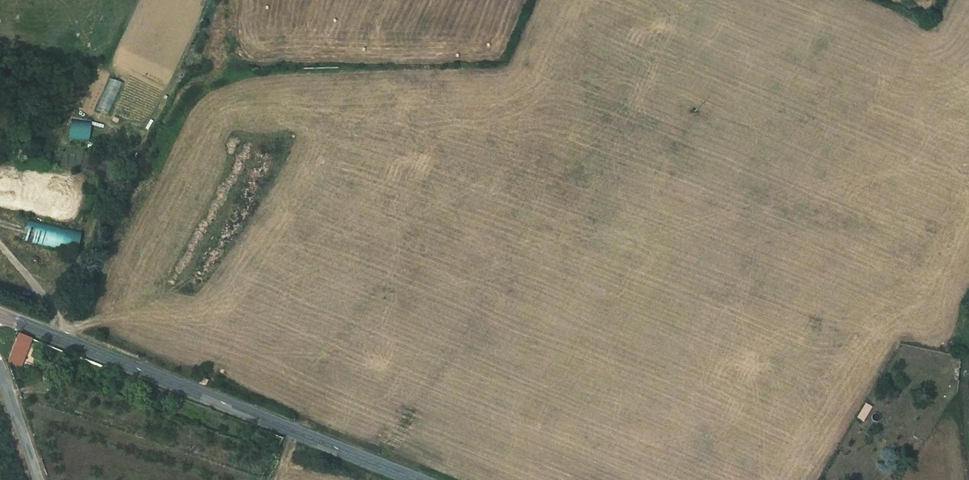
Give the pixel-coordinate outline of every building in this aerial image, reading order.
[(123,83),(111,77),(96,110),(108,115),(123,83)] [(91,122),(71,119),(69,138),(89,141),(91,122)] [(83,231),(21,217),(16,239),(77,254),(83,231)] [(32,338),(19,333),(8,362),(20,366),(21,365),(17,363),(23,346),(28,348),(32,338)] [(28,348),(23,346),(17,363),(21,365),(28,348)] [(206,385),(208,380),(202,377),(200,383),(206,385)] [(866,404),(858,417),(864,421),(872,408),(866,404)]
